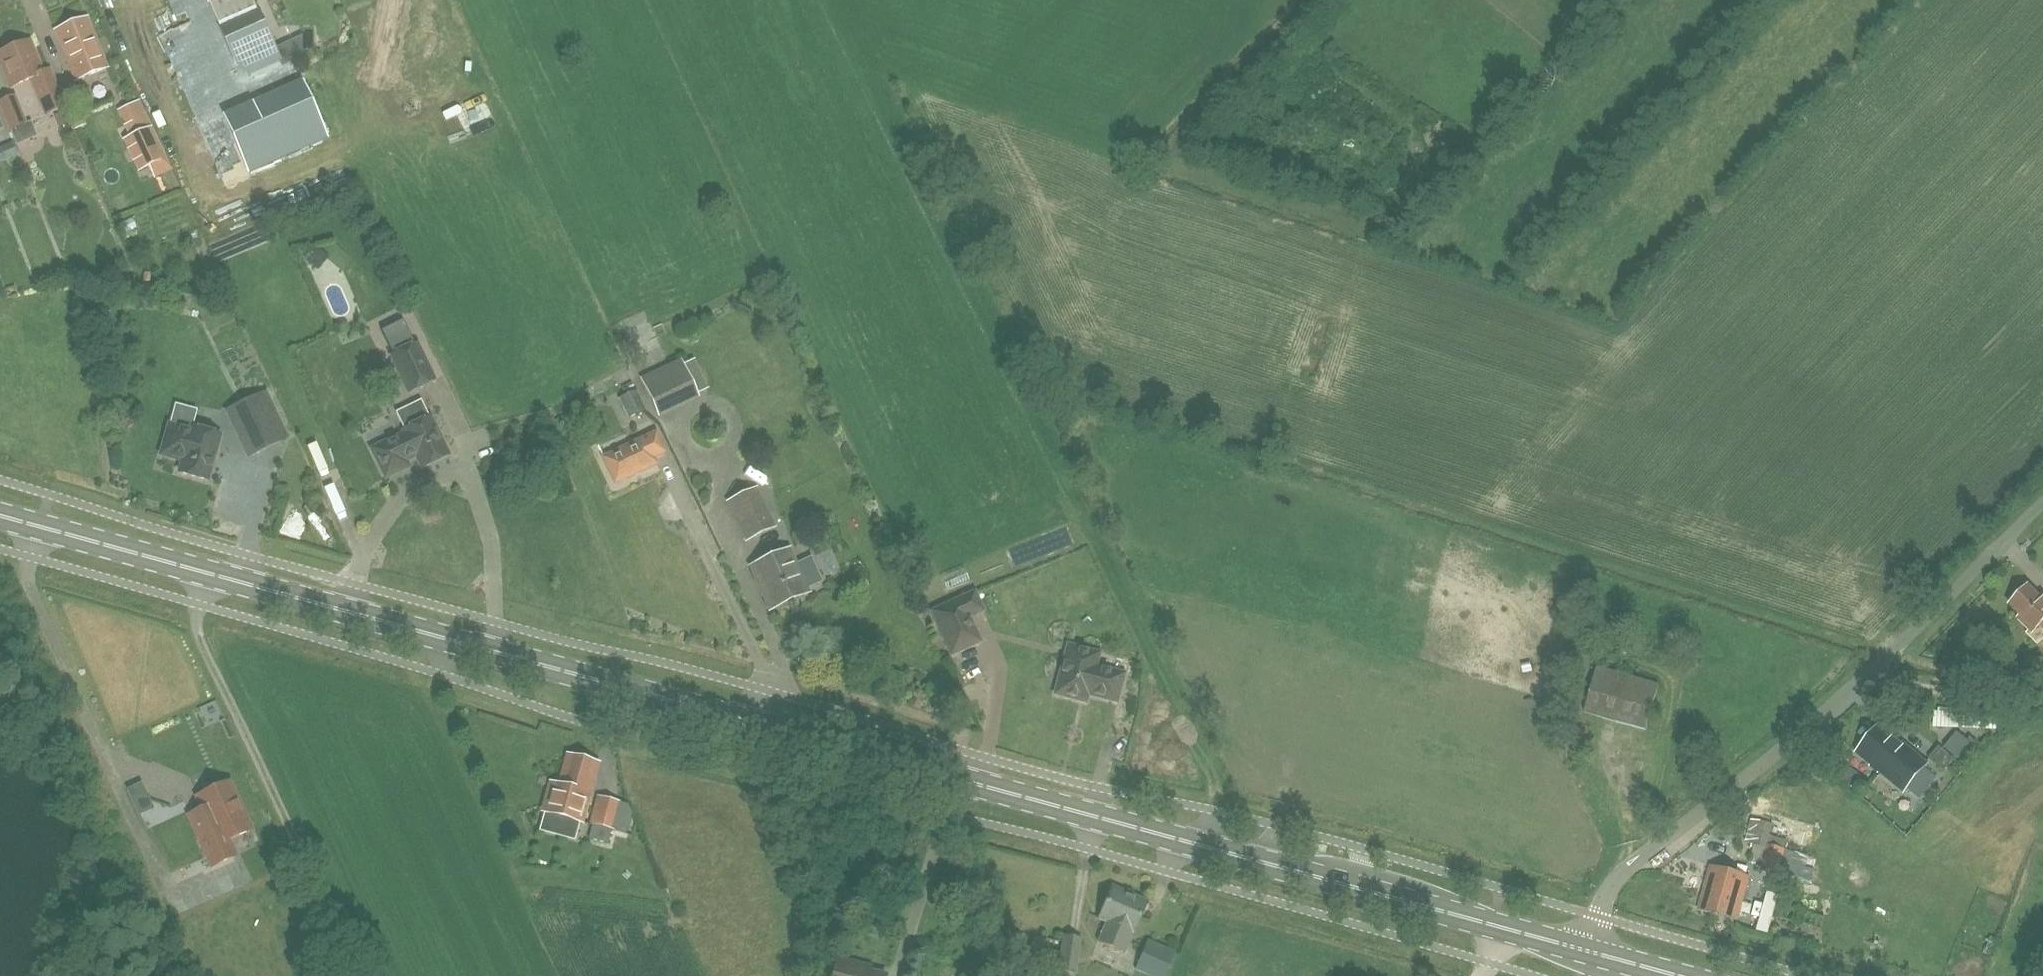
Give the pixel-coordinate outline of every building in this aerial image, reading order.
[(276,50),(259,11),(221,28),(239,66),(276,50)] [(108,68),(88,18),(55,31),(75,81),(108,68)] [(31,80),(46,115),(64,108),(49,71),(43,74),(30,42),(0,54),(0,64),(10,88),(31,80)] [(290,81),(212,116),(237,170),(315,136),(290,81)] [(22,124),(11,98),(0,103),(0,106),(10,129),(22,124)] [(126,140),(139,170),(149,165),(164,158),(150,129),(135,136),(131,138),(126,140)] [(18,147),(0,152),(0,168),(22,161),(18,147)] [(123,225),(128,235),(142,229),(138,219),(123,225)] [(392,356),(400,373),(409,392),(435,380),(417,344),(392,356)] [(677,356),(645,372),(663,409),(696,394),(677,356)] [(249,455),(291,435),(270,391),(228,410),(249,455)] [(630,418),(645,411),(636,392),(621,400),(630,418)] [(386,478),(419,462),(422,468),(448,456),(430,418),(404,431),(406,433),(372,450),(386,478)] [(161,455),(183,461),(179,473),(207,480),(220,436),(192,428),(191,431),(169,425),(161,455)] [(657,432),(605,456),(617,481),(658,462),(655,456),(666,451),(657,432)] [(756,488),(730,501),(748,538),(774,525),(756,488)] [(306,537),(308,522),(288,520),(286,536),(306,537)] [(790,548),(753,565),(772,607),(809,590),(790,548)] [(2042,597),(2040,600),(2028,588),(2010,605),(2021,616),(2018,618),(2030,630),(2026,634),(2037,645),(2042,640),(2042,598),(2042,597)] [(952,655),(981,642),(961,598),(932,612),(952,655)] [(1089,672),(1092,661),(1067,654),(1056,696),(1081,702),(1083,695),(1090,696),(1096,674),(1089,672)] [(1099,663),(1092,661),(1089,672),(1096,674),(1090,696),(1118,704),(1126,675),(1098,667),(1099,663)] [(1646,730),(1659,686),(1597,669),(1585,713),(1646,730)] [(146,702),(157,700),(153,682),(142,684),(146,702)] [(1997,731),(1998,713),(1934,710),(1933,728),(1997,731)] [(1857,753),(1904,792),(1926,765),(1880,726),(1857,753)] [(1976,747),(1958,732),(1945,748),(1963,763),(1976,747)] [(1956,759),(1940,746),(1929,759),(1945,772),(1956,759)] [(570,755),(561,786),(552,783),(544,811),(581,822),(598,763),(570,755)] [(197,796),(202,807),(188,813),(212,865),(236,855),(228,839),(250,829),(228,781),(197,796)] [(598,797),(591,823),(614,830),(622,803),(598,797)] [(1788,841),(1748,831),(1745,843),(1753,845),(1748,864),(1760,868),(1779,873),(1790,876),(1796,853),(1785,851),(1788,841)] [(1738,920),(1749,878),(1710,867),(1698,909),(1738,920)] [(1124,954),(1146,903),(1112,888),(1099,919),(1106,922),(1097,943),(1124,954)] [(1058,972),(1077,975),(1083,939),(1064,936),(1058,972)] [(1175,952),(1148,940),(1136,970),(1151,975),(1165,975),(1175,952)] [(890,973),(837,960),(833,975),(889,975),(890,973)]
